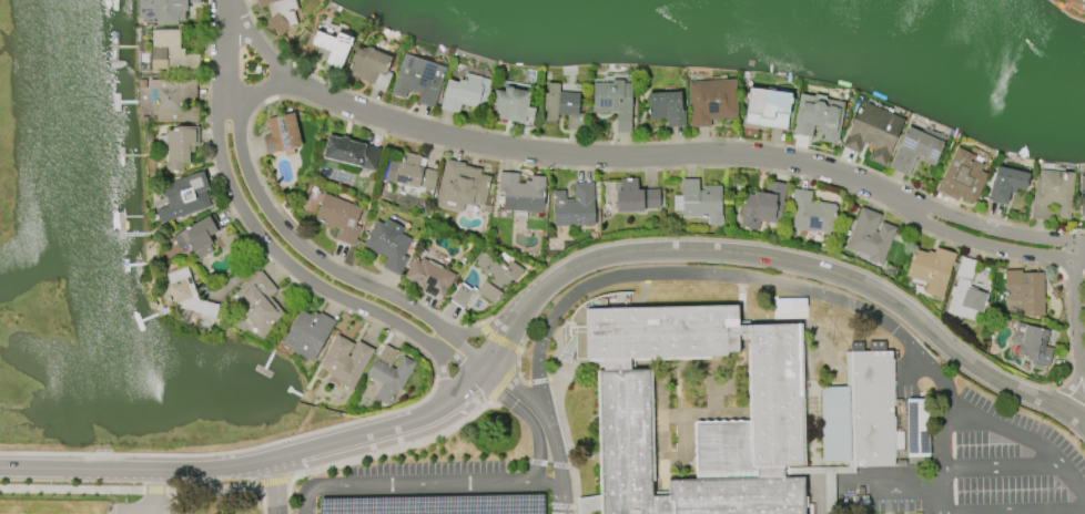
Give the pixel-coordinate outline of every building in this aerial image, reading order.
[(145,2),(145,0),(199,0),(199,3),(185,3),(185,11),(182,11),(182,21),(175,21),(175,25),(154,25),(154,2),(145,2)] [(257,8),(255,0),(295,0),(297,10),(293,11),(297,25),(287,28),(280,35),(265,22),(268,18),(265,6),(257,8)] [(150,72),(151,30),(179,30),(179,50),(183,50),(183,55),(197,55),(197,73),(150,72)] [(353,40),(339,70),(323,63),(326,56),(316,53),(317,49),(310,45),(315,31),(334,39),(336,33),(353,40)] [(391,73),(383,92),(368,88),(371,83),(345,74),(355,48),(365,51),(366,48),(368,47),(372,48),(373,50),(391,56),(385,71),(391,73)] [(389,94),(403,53),(445,68),(432,109),(415,103),(417,94),(407,91),(405,92),(403,99),(389,94)] [(438,109),(442,95),(440,94),(444,80),(456,83),(457,80),(462,81),(464,73),(489,80),(487,89),(489,90),(486,102),(485,102),(483,110),(459,104),(457,114),(438,109)] [(689,128),(687,82),(733,79),(737,117),(709,120),(710,127),(689,128)] [(148,81),(195,80),(195,99),(185,99),(185,102),(179,102),(179,107),(197,107),(197,121),(155,121),(155,107),(156,107),(156,90),(148,90),(148,81)] [(629,83),(629,133),(614,132),(615,112),(606,112),(606,114),(597,114),(597,112),(591,112),(591,83),(610,83),(610,80),(621,80),(621,82),(629,83)] [(582,114),(581,130),(566,128),(567,115),(557,114),(556,122),(544,121),(545,106),(541,106),(542,92),(546,93),(546,82),(579,85),(578,93),(576,113),(582,114)] [(490,105),(493,90),(501,91),(501,89),(505,86),(509,86),(510,89),(528,92),(525,107),(531,109),(530,117),(524,116),(523,123),(488,117),(490,105)] [(783,130),(742,124),(747,89),(789,94),(783,130)] [(645,94),(678,92),(679,111),(682,111),(682,126),(665,127),(663,120),(658,121),(658,119),(646,120),(645,94)] [(810,137),(792,134),(799,94),(813,96),(813,94),(824,96),(824,99),(843,102),(835,143),(821,140),(823,131),(815,130),(815,126),(812,126),(810,137)] [(861,102),(904,121),(883,166),(869,161),(873,150),(862,145),(858,154),(841,146),(861,102)] [(292,113),(300,147),(265,155),(262,137),(270,136),(265,120),(292,113)] [(197,126),(197,146),(193,146),(193,153),(187,153),(187,164),(182,164),(182,173),(164,173),(164,163),(165,163),(165,145),(163,145),(163,134),(165,134),(165,131),(171,131),(171,130),(175,130),(175,126),(197,126)] [(923,130),(945,138),(932,167),(919,161),(920,157),(915,156),(906,176),(888,168),(906,126),(921,134),(923,130)] [(326,136),(339,138),(339,137),(347,138),(346,141),(379,148),(374,172),(341,163),(339,166),(320,161),(326,136)] [(934,191),(956,147),(975,156),(973,161),(983,165),(980,172),(986,175),(982,182),(983,183),(973,203),(970,202),(969,203),(959,198),(956,202),(934,191)] [(403,153),(420,156),(418,167),(436,172),(433,191),(417,187),(417,188),(391,183),(395,163),(400,164),(403,153)] [(462,213),(436,207),(442,183),(439,183),(444,160),(464,164),(464,166),(480,169),(479,174),(489,176),(484,206),(474,204),(474,206),(464,205),(462,213)] [(994,166),(1027,174),(1024,192),(1015,189),(1013,195),(1007,194),(1005,205),(986,201),(994,166)] [(1038,171),(1073,173),(1071,203),(1073,203),(1072,214),(1069,214),(1068,220),(1057,219),(1057,216),(1048,215),(1047,220),(1031,219),(1033,193),(1034,193),(1035,178),(1037,179),(1038,171)] [(209,207),(159,224),(154,212),(168,207),(165,199),(163,199),(159,186),(202,172),(207,189),(204,192),(209,207)] [(498,193),(498,173),(518,173),(518,184),(524,184),(524,182),(529,182),(529,176),(544,177),(542,214),(526,213),(526,218),(511,218),(511,212),(501,212),(503,193),(498,193)] [(615,214),(614,192),(619,191),(618,179),(636,178),(636,191),(658,189),(659,209),(641,209),(641,213),(615,214)] [(720,216),(721,216),(722,225),(707,225),(707,218),(681,218),(681,179),(698,179),(698,192),(701,192),(701,186),(720,186),(720,216)] [(739,218),(743,194),(752,195),(753,192),(764,194),(767,182),(787,185),(780,225),(760,222),(758,232),(740,228),(741,218),(739,218)] [(594,226),(552,227),(551,192),(564,191),(564,199),(572,199),(572,184),(592,183),(594,226)] [(833,234),(792,228),(794,210),(790,210),(793,189),(812,192),(810,203),(819,204),(819,203),(834,205),(834,206),(836,207),(833,234)] [(323,194),(361,208),(354,225),(359,227),(353,247),(334,239),(337,229),(332,227),(331,230),(322,227),(323,224),(313,219),(323,194)] [(845,248),(860,207),(880,215),(874,232),(876,233),(881,223),(895,228),(881,266),(866,261),(868,257),(845,248)] [(171,237),(183,230),(212,214),(221,229),(206,237),(211,244),(209,245),(212,251),(196,260),(193,254),(192,254),(186,245),(179,249),(171,237)] [(407,258),(397,277),(381,268),(386,258),(379,255),(378,256),(363,248),(364,246),(362,245),(375,220),(385,225),(387,220),(402,228),(399,233),(412,239),(403,256),(407,258)] [(955,254),(941,299),(923,294),(926,284),(904,276),(913,249),(926,254),(927,251),(933,254),(935,248),(955,254)] [(481,254),(505,270),(510,261),(523,270),(514,284),(510,281),(494,306),(475,292),(463,310),(448,300),(462,281),(471,288),(476,290),(483,281),(486,284),(489,278),(473,266),(481,254)] [(987,295),(982,315),(977,313),(974,322),(945,312),(951,296),(949,295),(952,287),(954,288),(957,277),(955,276),(961,257),(976,263),(969,287),(977,289),(976,291),(987,295)] [(403,278),(413,259),(419,261),(422,258),(427,261),(428,260),(442,267),(442,268),(455,275),(447,290),(446,290),(442,297),(438,302),(419,292),(420,289),(407,282),(408,280),(403,278)] [(186,266),(197,300),(217,305),(214,320),(199,317),(199,315),(191,312),(191,311),(178,308),(176,305),(171,306),(164,284),(168,282),(164,274),(186,266)] [(1043,273),(1044,316),(1020,317),(1018,300),(1004,300),(1003,271),(1021,270),(1021,274),(1043,273)] [(261,271),(277,290),(270,297),(286,316),(268,331),(266,329),(260,335),(243,316),(252,308),(236,291),(261,271)] [(804,476),(784,476),(784,464),(803,463),(800,321),(739,323),(739,305),(591,307),(590,297),(580,302),(571,315),(569,321),(566,320),(564,327),(565,337),(567,347),(575,350),(571,358),(599,366),(603,513),(805,513),(804,476)] [(334,321),(311,363),(287,350),(290,347),(281,342),(298,310),(311,317),(313,312),(317,315),(318,312),(334,321)] [(1016,323),(1048,331),(1045,347),(1052,349),(1047,368),(1030,364),(1031,359),(1015,356),(1017,345),(1010,343),(1013,329),(1015,329),(1016,323)] [(373,350),(349,393),(337,386),(339,382),(327,376),(329,371),(318,366),(335,336),(353,345),(346,356),(348,357),(357,341),(373,350)] [(415,363),(399,392),(397,390),(388,407),(373,398),(381,384),(364,376),(374,359),(375,360),(384,345),(397,352),(389,367),(394,370),(402,357),(415,363)] [(821,384),(822,459),(848,459),(848,464),(894,463),(892,349),(845,349),(845,384),(821,384)] [(929,455),(929,397),(906,398),(906,455),(929,455)] [(319,513),(544,513),(544,495),(318,500),(319,513)]
